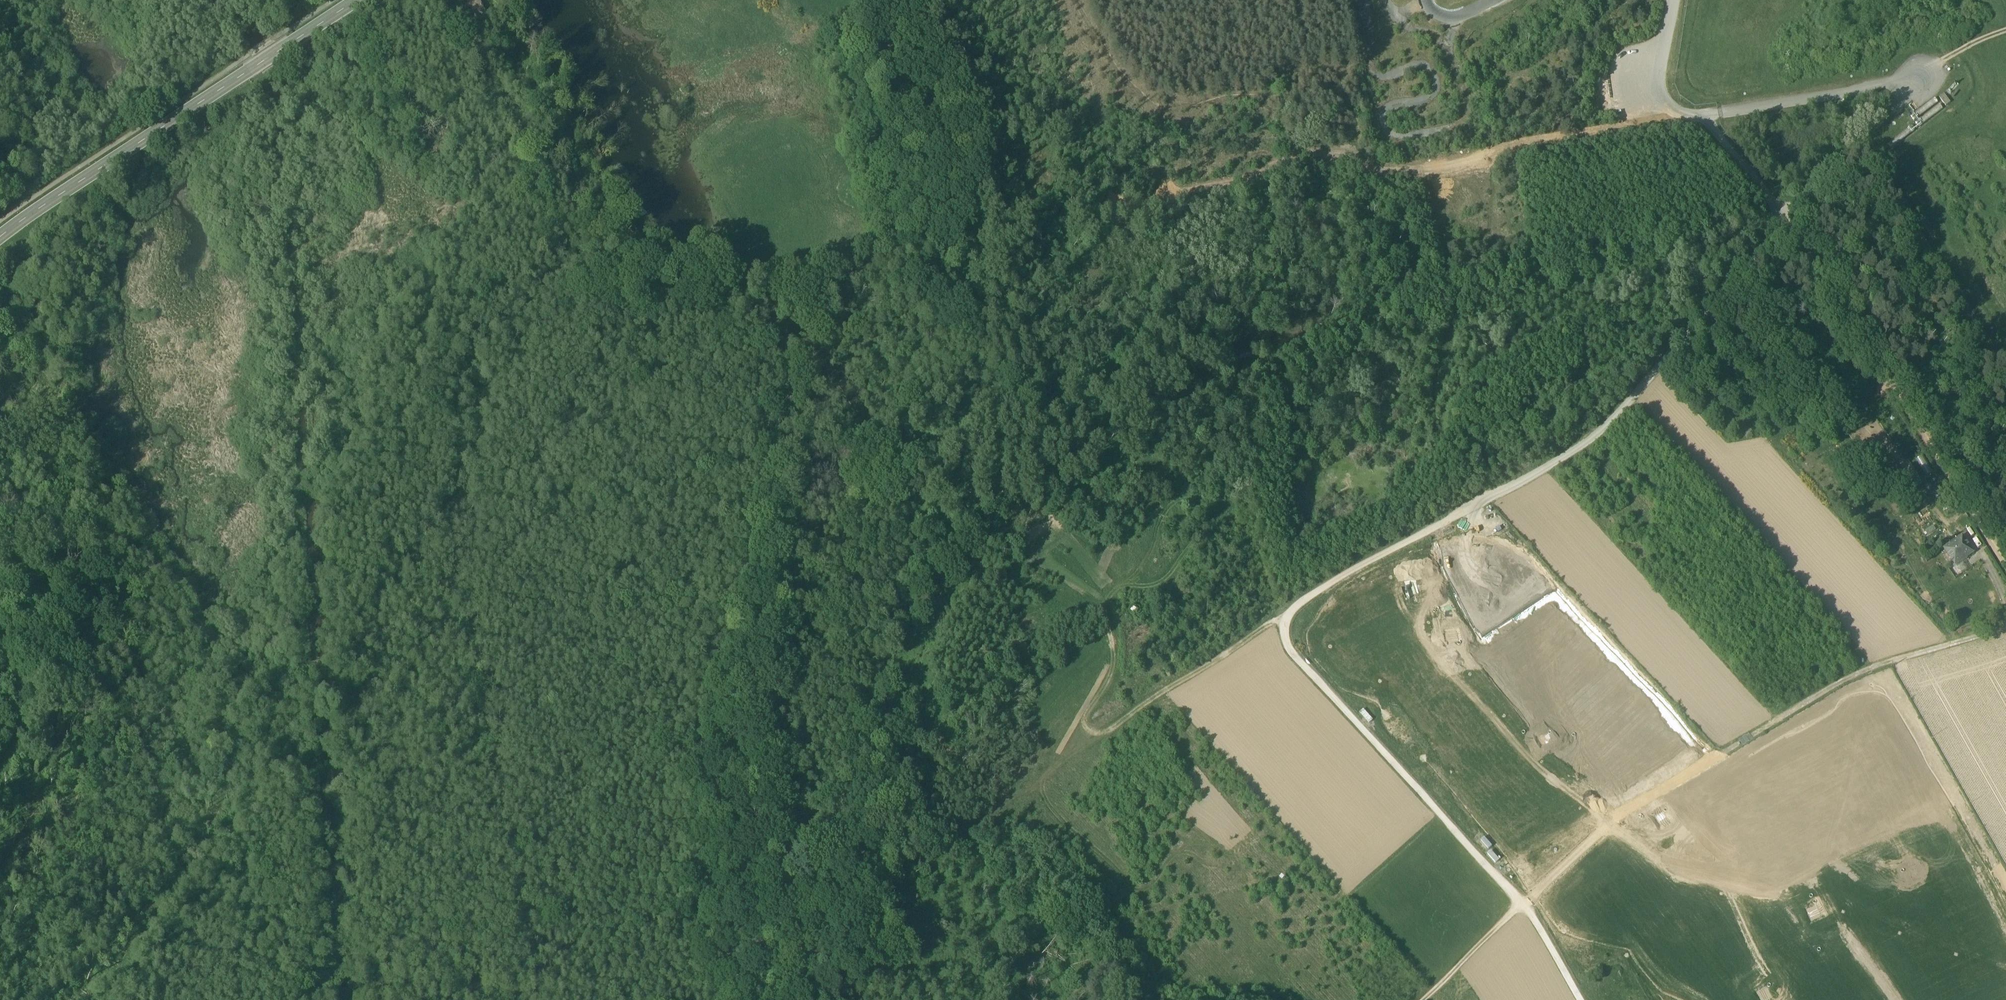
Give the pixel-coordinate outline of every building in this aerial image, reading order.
[(486,14),(480,0),(467,0),(474,18),(486,14)] [(1918,458),(1925,475),(1930,473),(1923,456),(1918,458)] [(1887,474),(1895,486),(1906,478),(1898,466),(1887,474)] [(1894,487),(1899,495),(1911,488),(1915,485),(1909,476),(1906,478),(1895,486),(1894,487)] [(1911,488),(1899,495),(1906,505),(1918,498),(1911,488)] [(1941,504),(1942,504),(1951,498),(1947,492),(1937,499),(1941,504)] [(1918,498),(1906,505),(1910,511),(1921,503),(1918,498)] [(1954,503),(1951,498),(1942,504),(1945,509),(1954,503)] [(1944,549),(1955,565),(1974,553),(1962,537),(1944,549)] [(1967,569),(1963,564),(1955,570),(1959,575),(1967,569)] [(1364,709),(1360,713),(1369,721),(1372,717),(1364,709)]
